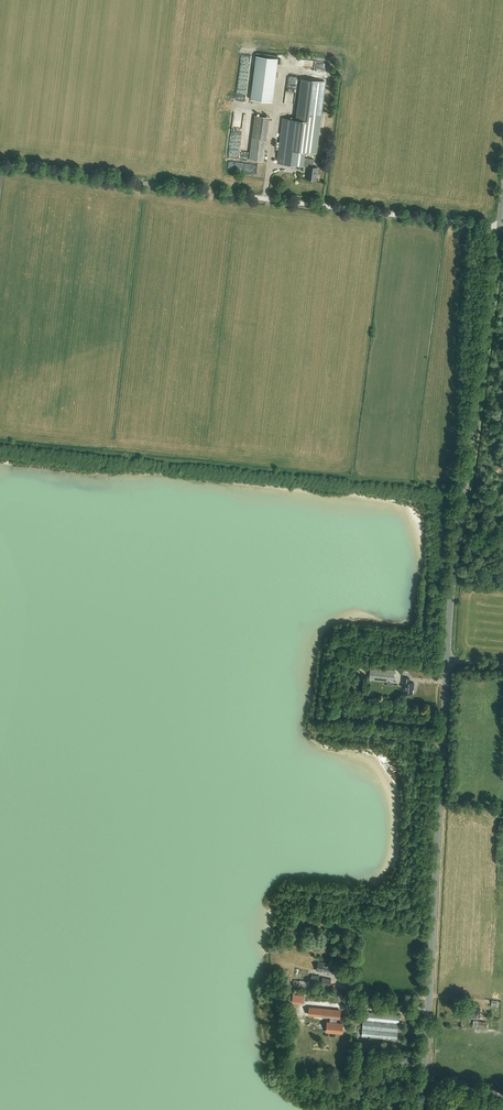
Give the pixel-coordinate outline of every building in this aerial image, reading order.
[(256,55),(250,99),(273,102),(278,58),(256,55)] [(289,81),(298,81),(300,65),(291,64),(289,81)] [(309,167),(307,179),(315,180),(317,167),(312,166),(313,158),(304,157),(305,151),(315,152),(324,81),(302,78),(297,119),(283,118),(277,163),(309,167)] [(255,115),(249,159),(263,161),(269,117),(255,115)] [(369,679),(394,682),(395,670),(370,667),(369,679)] [(414,689),(414,683),(409,682),(410,678),(403,678),(403,684),(404,684),(404,693),(413,693),(413,689),(414,689)] [(369,692),(363,698),(367,702),(373,696),(369,692)] [(334,965),(328,963),(318,961),(316,970),(321,972),(322,970),(324,970),(324,972),(332,974),(334,965)] [(331,979),(322,977),(320,986),(329,987),(331,979)] [(300,980),(294,979),(293,985),(299,986),(309,988),(310,982),(300,980)] [(334,1010),(315,1008),(314,1015),(334,1017),(334,1010)] [(479,1018),(480,1009),(473,1008),(473,1009),(465,1008),(464,1016),(470,1016),(470,1018),(479,1019),(479,1018)] [(342,1024),(343,1018),(345,1018),(346,1011),(341,1011),(341,1018),(337,1018),(336,1023),(333,1023),(332,1032),(348,1034),(349,1024),(342,1024)] [(362,1036),(397,1040),(400,1015),(364,1012),(362,1036)] [(474,1020),(473,1027),(486,1029),(491,1029),(491,1028),(497,1028),(498,1022),(497,1022),(497,1020),(489,1019),(489,1022),(487,1022),(483,1021),(474,1020)]
